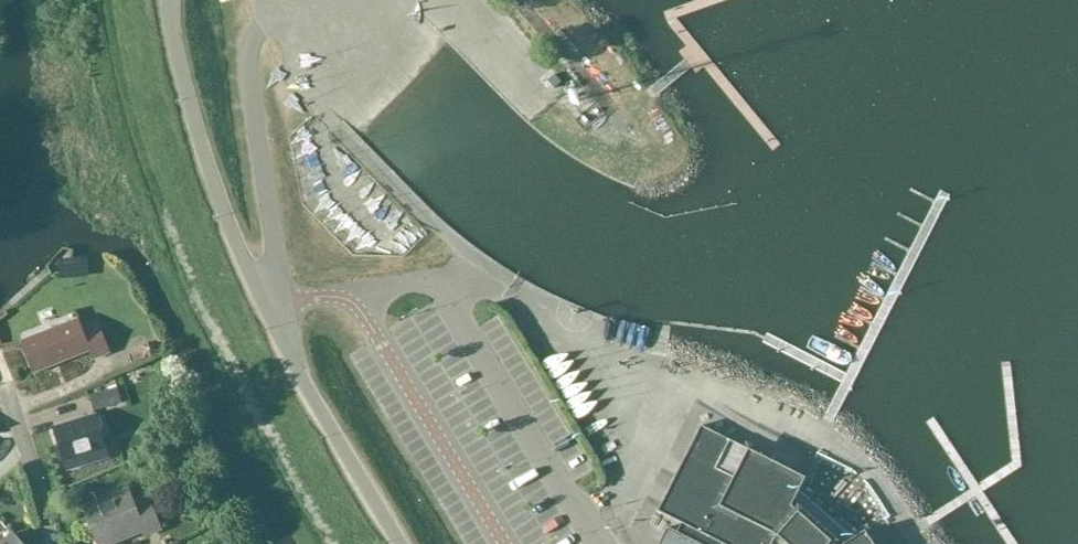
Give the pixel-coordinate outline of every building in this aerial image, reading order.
[(94,360),(110,354),(98,325),(84,331),(79,320),(23,342),(36,374),(91,352),(94,360)] [(96,411),(123,402),(118,387),(91,396),(96,411)] [(67,463),(108,449),(97,415),(56,429),(67,463)] [(660,543),(875,543),(866,531),(857,538),(802,490),(807,479),(702,426),(659,512),(683,524),(678,532),(668,528),(660,543)] [(163,530),(149,496),(135,502),(130,491),(86,509),(101,543),(117,543),(145,532),(147,536),(163,530)] [(15,535),(5,543),(22,543),(15,535)]
